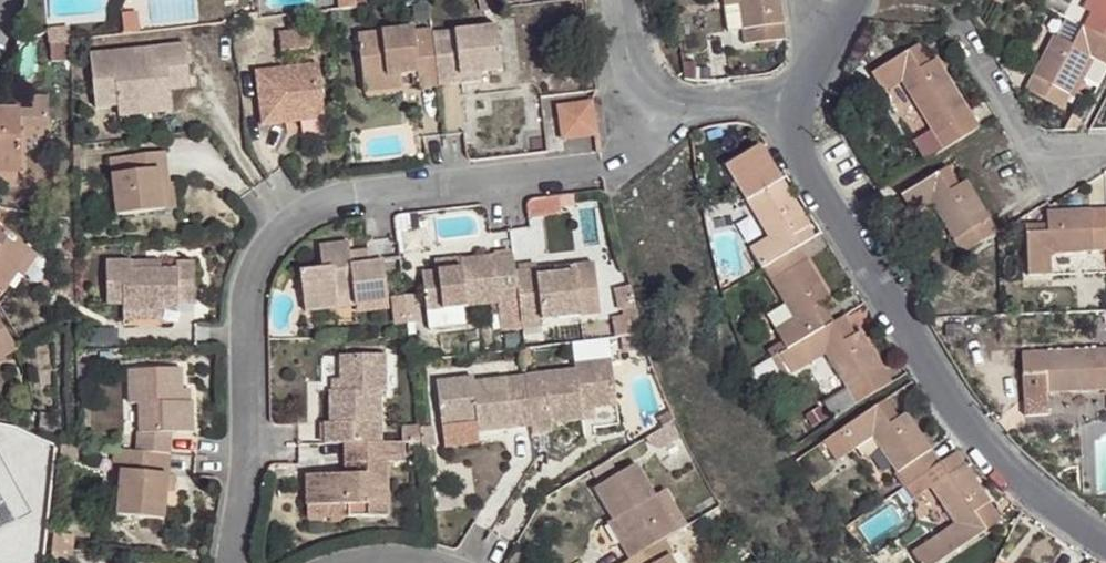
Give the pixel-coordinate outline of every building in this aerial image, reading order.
[(505,0),(501,0),(496,2),(499,9),(510,8),(505,0)] [(734,27),(741,27),(743,42),(784,35),(779,0),(730,0),(734,27)] [(1082,5),(1095,13),(1084,28),(1105,40),(1105,0),(1085,0),(1082,5)] [(1084,28),(1074,47),(1056,36),(1027,89),(1064,108),(1092,56),(1105,64),(1105,40),(1084,28)] [(436,36),(435,31),(417,34),(416,29),(361,35),(365,78),(404,73),(420,72),(422,86),(442,84),(437,45),(436,36)] [(317,30),(282,34),(284,51),(319,46),(317,30)] [(458,44),(437,45),(442,84),(486,80),(486,74),(504,72),(499,30),(457,34),(458,44)] [(457,34),(436,36),(437,45),(458,44),(457,34)] [(169,77),(189,74),(185,44),(90,54),(96,106),(117,104),(148,102),(150,113),(173,111),(171,87),(169,77)] [(922,46),(912,52),(922,69),(933,63),(922,46)] [(922,69),(912,52),(875,76),(886,95),(907,82),(949,150),(983,128),(939,59),(933,63),(922,69)] [(317,68),(261,74),(265,123),(324,116),(317,68)] [(404,73),(365,78),(366,91),(403,88),(404,73)] [(190,87),(189,74),(169,77),(171,87),(190,87)] [(148,102),(117,104),(119,116),(150,113),(148,102)] [(591,104),(563,106),(566,138),(596,135),(591,104)] [(20,113),(0,111),(0,165),(23,164),(20,113)] [(751,251),(763,270),(798,247),(787,230),(797,224),(805,218),(761,148),(726,169),(769,237),(751,251)] [(120,215),(164,210),(159,170),(166,169),(165,151),(113,158),(120,215)] [(23,164),(0,165),(0,173),(24,172),(23,164)] [(946,168),(938,173),(952,194),(960,189),(946,168)] [(159,170),(164,210),(174,209),(171,184),(168,183),(166,169),(159,170)] [(952,194),(938,173),(903,195),(917,218),(936,209),(965,253),(1000,230),(970,183),(960,189),(952,194)] [(1105,254),(1105,213),(1048,216),(1048,227),(1048,236),(1030,236),(1031,278),(1053,278),(1053,255),(1105,254)] [(815,237),(805,218),(797,224),(807,242),(815,237)] [(787,230),(798,247),(807,242),(797,224),(787,230)] [(1031,228),(1030,236),(1048,236),(1048,227),(1031,228)] [(1,295),(30,252),(0,232),(0,294),(1,295)] [(353,262),(352,251),(351,243),(322,247),(324,268),(303,270),(307,309),(339,307),(340,298),(355,296),(356,304),(391,301),(385,260),(353,262)] [(785,341),(790,349),(827,327),(816,307),(824,301),(830,297),(798,247),(763,270),(795,320),(778,330),(785,341)] [(369,249),(352,251),(353,262),(385,260),(369,249)] [(499,302),(501,318),(525,314),(520,272),(518,259),(495,260),(496,257),(463,260),(463,269),(441,271),(424,274),(429,309),(499,302)] [(132,269),(161,268),(162,260),(132,261),(132,269)] [(463,269),(463,260),(440,262),(441,271),(463,269)] [(162,303),(179,302),(194,302),(193,262),(177,262),(177,268),(161,268),(132,269),(132,261),(106,261),(106,303),(124,303),(123,310),(163,309),(162,303)] [(539,277),(577,272),(576,266),(537,271),(539,277)] [(293,274),(284,271),(280,281),(278,284),(277,288),(287,290),(293,274)] [(525,314),(526,321),(591,312),(585,272),(577,272),(539,277),(537,271),(520,272),(525,314)] [(340,298),(339,307),(356,304),(355,296),(340,298)] [(827,327),(836,321),(824,301),(816,307),(827,327)] [(162,319),(163,309),(123,310),(124,319),(162,319)] [(502,323),(526,321),(525,314),(501,318),(502,323)] [(848,341),(858,336),(846,316),(836,321),(848,341)] [(8,358),(7,354),(18,346),(0,319),(0,360),(8,358)] [(865,331),(858,336),(848,341),(836,321),(827,327),(790,349),(803,370),(832,352),(852,386),(863,404),(896,383),(865,331)] [(774,349),(778,356),(790,349),(785,341),(774,349)] [(792,376),(803,370),(790,349),(778,356),(792,376)] [(1026,413),(1051,412),(1050,395),(1105,393),(1105,349),(1024,353),(1026,413)] [(348,438),(380,437),(379,389),(384,390),(383,355),(343,355),(344,379),(344,391),(333,391),(333,423),(328,422),(328,437),(348,438)] [(576,372),(529,377),(534,424),(535,430),(552,428),(552,423),(584,418),(583,408),(594,407),(616,404),(611,360),(575,365),(576,372)] [(137,433),(136,448),(161,450),(169,451),(171,432),(193,431),(192,400),(183,400),(183,388),(182,368),(128,369),(129,403),(138,403),(139,432),(137,433)] [(534,424),(529,377),(474,383),(474,376),(439,381),(444,424),(477,420),(479,432),(534,424)] [(344,391),(344,379),(332,380),(333,391),(344,391)] [(843,417),(863,404),(852,386),(831,400),(843,417)] [(192,388),(183,388),(183,400),(192,400),(192,388)] [(892,427),(901,422),(888,402),(879,408),(892,427)] [(595,417),(594,407),(583,408),(584,418),(595,417)] [(907,487),(940,465),(910,416),(901,422),(892,427),(879,408),(843,431),(856,451),(877,438),(907,487)] [(477,420),(444,424),(447,446),(480,442),(479,432),(477,420)] [(423,436),(422,427),(410,427),(410,436),(423,436)] [(50,509),(58,442),(50,450),(28,436),(0,428),(0,535),(50,509)] [(839,461),(856,451),(843,431),(827,441),(839,461)] [(423,436),(410,436),(411,449),(426,449),(423,436)] [(404,461),(403,437),(380,437),(348,438),(348,473),(309,475),(310,505),(350,504),(350,516),(389,515),(387,460),(404,461)] [(136,448),(116,446),(114,472),(124,474),(119,514),(163,519),(165,492),(167,473),(159,472),(161,450),(136,448)] [(169,451),(161,450),(159,472),(167,473),(169,451)] [(990,506),(958,456),(940,465),(907,487),(919,501),(943,537),(922,548),(932,562),(940,562),(987,534),(975,516),(990,506)] [(676,530),(655,495),(635,464),(597,488),(615,520),(618,519),(637,552),(663,537),(676,530)] [(167,473),(165,492),(173,492),(175,474),(167,473)] [(665,490),(662,491),(668,510),(681,517),(665,490)] [(668,510),(662,491),(655,495),(676,530),(686,523),(681,517),(668,510)] [(310,517),(350,516),(350,504),(310,505),(310,517)] [(1002,525),(990,506),(975,516),(987,534),(1002,525)] [(618,519),(615,520),(611,522),(630,556),(637,552),(618,519)] [(53,532),(52,543),(71,544),(72,534),(53,532)] [(663,537),(637,552),(630,556),(619,562),(620,562),(673,562),(668,555),(673,553),(663,537)] [(71,544),(52,543),(51,559),(70,561),(71,544)]
